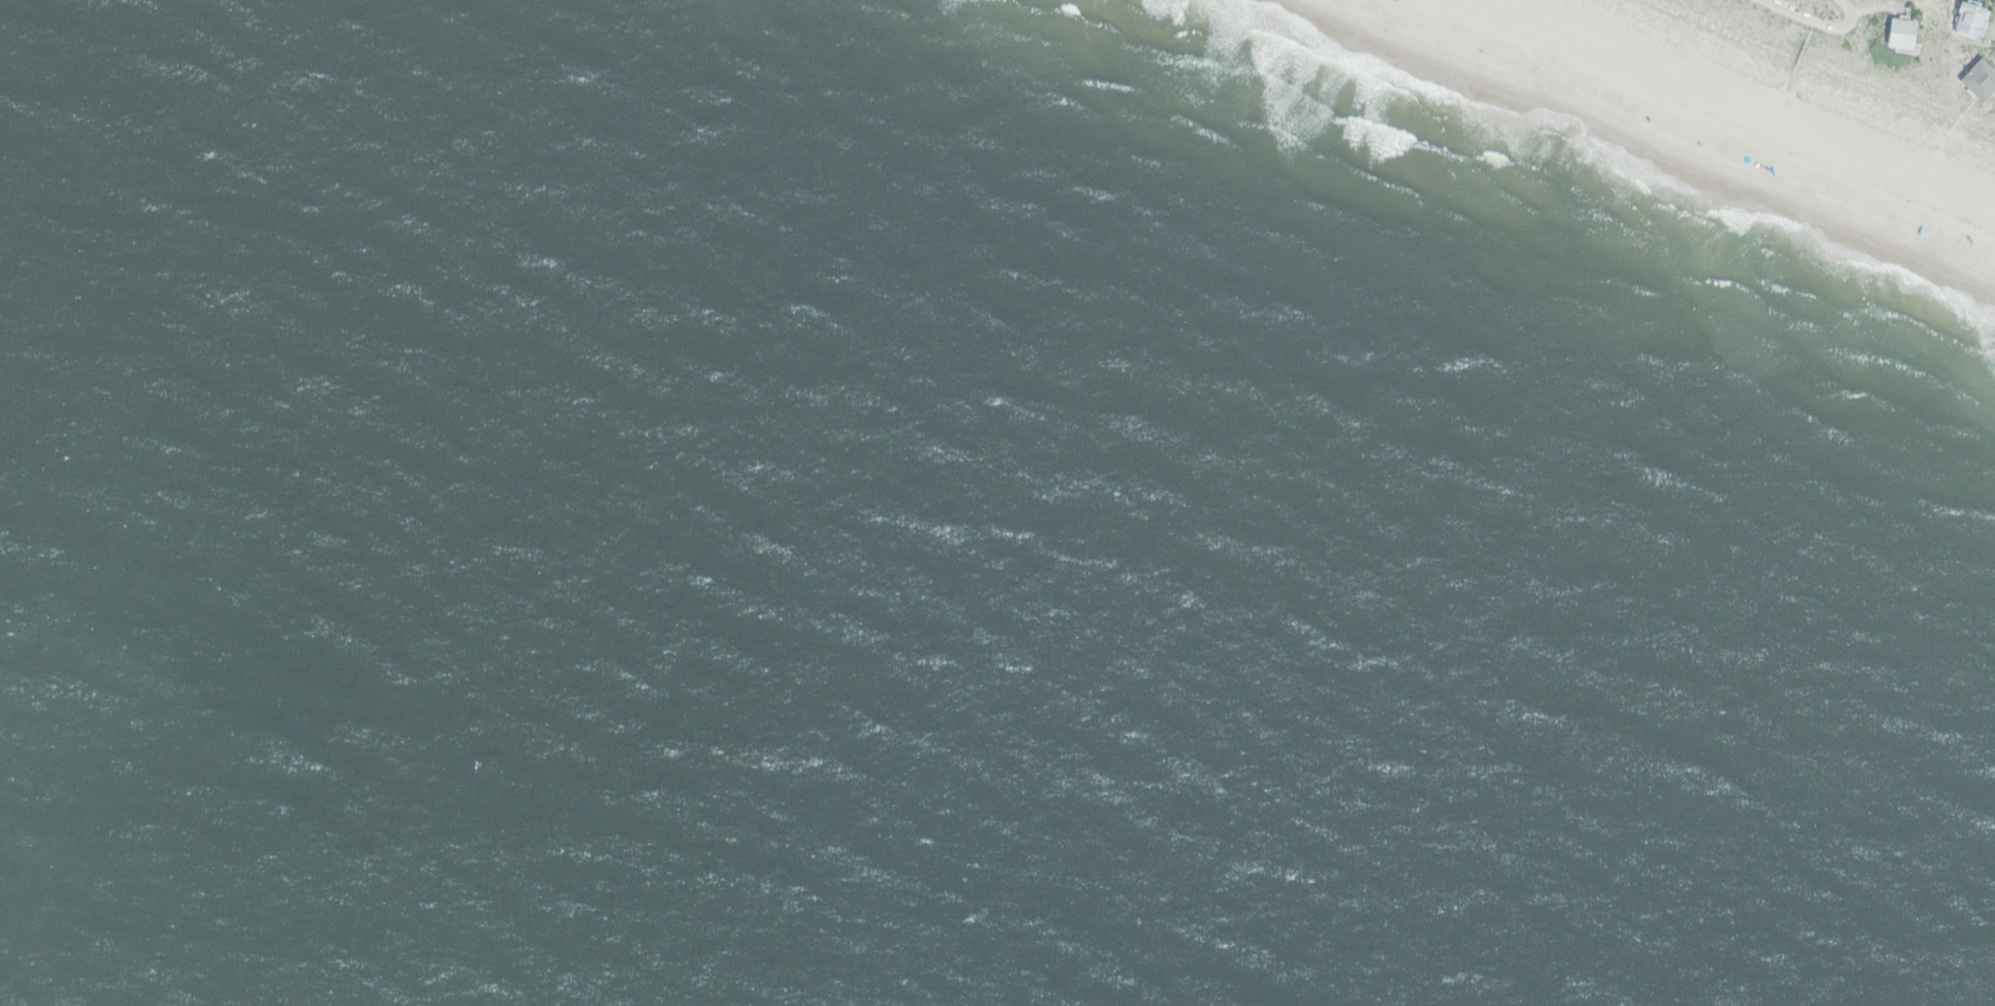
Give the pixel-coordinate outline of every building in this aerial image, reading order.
[(1964,0),(1990,9),(1980,39),(1954,30),(1964,0)] [(1892,18),(1917,21),(1914,47),(1890,44),(1892,18)] [(1983,55),(1994,66),(1994,91),(1985,101),(1962,78),(1983,55)]
